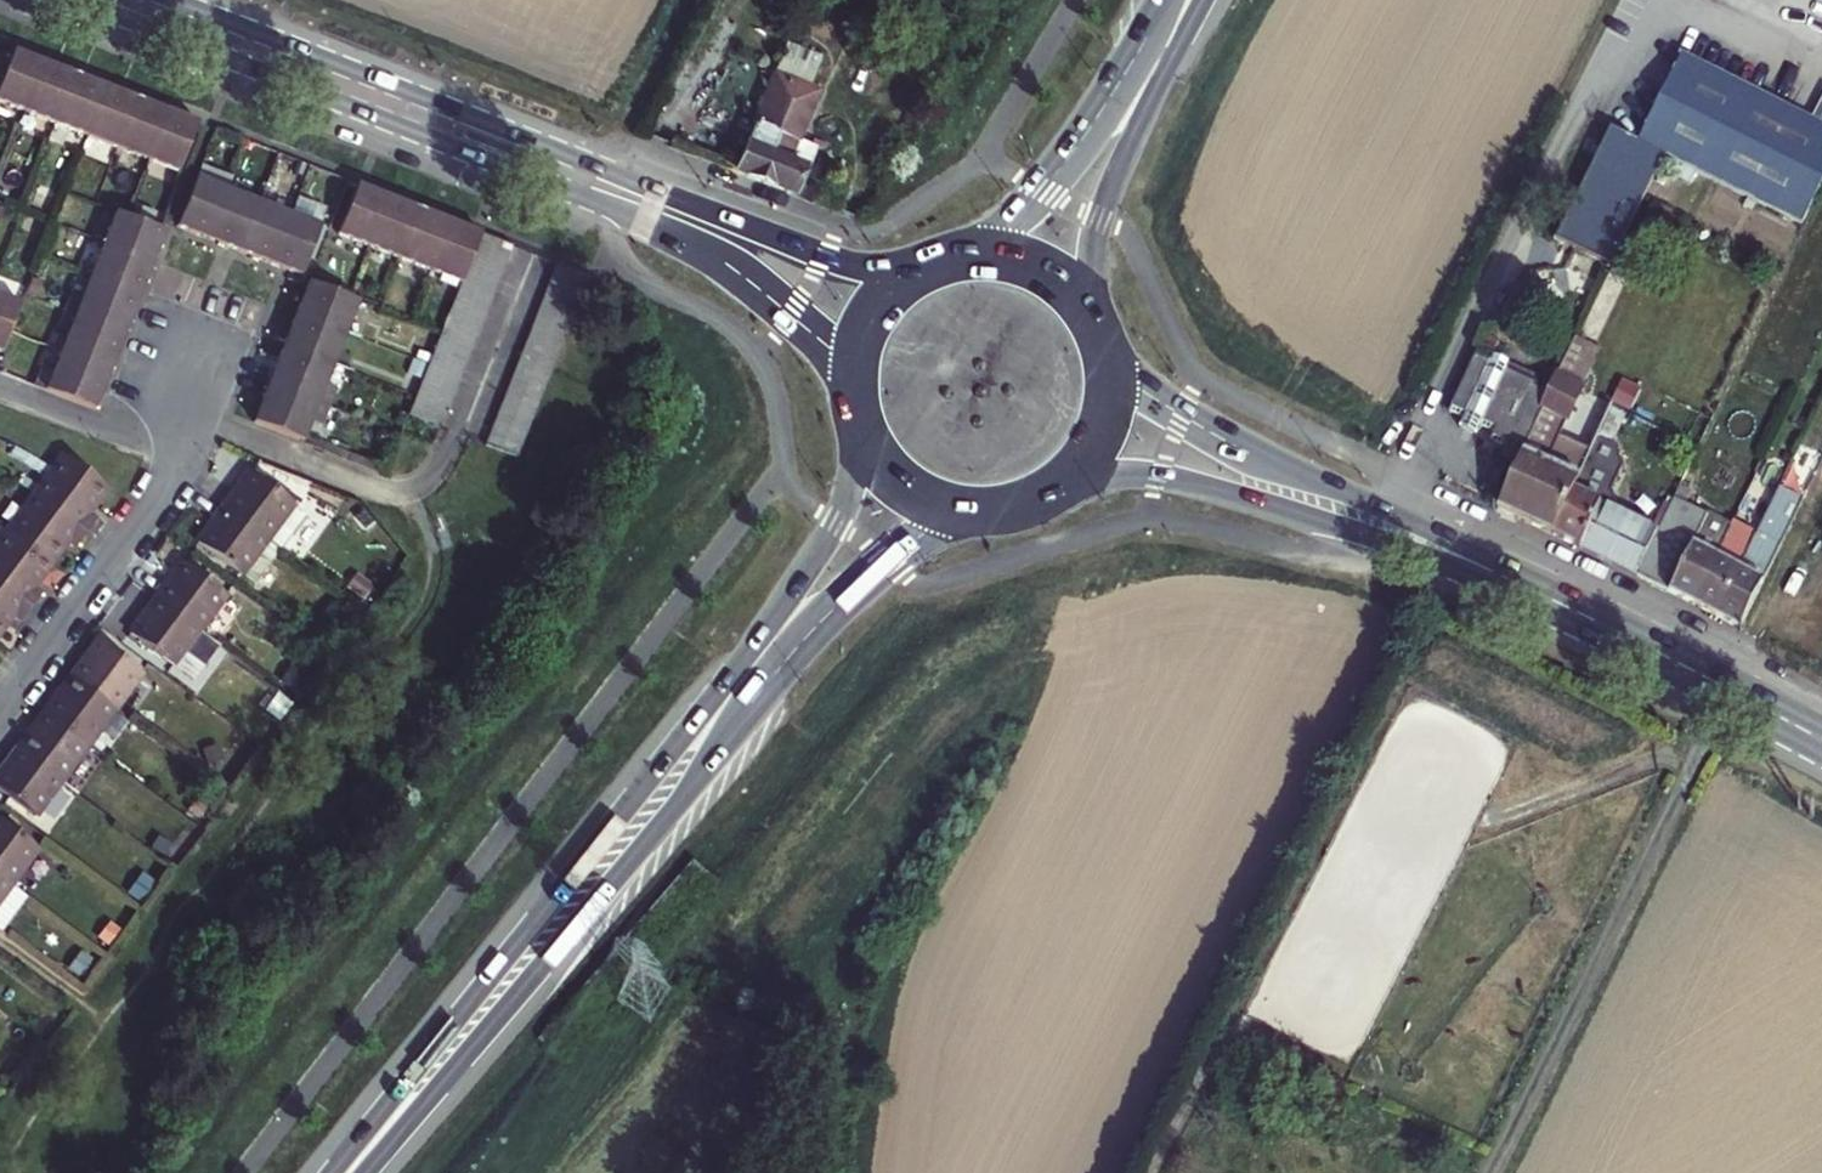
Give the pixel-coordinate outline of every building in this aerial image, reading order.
[(11,52),(0,81),(0,101),(173,169),(191,121),(11,52)] [(1811,233),(1821,212),(1821,124),(1685,55),(1639,145),(1669,161),(1811,233)] [(745,154),(736,177),(794,198),(805,170),(792,165),(819,91),(775,75),(745,154)] [(1614,272),(1669,161),(1639,145),(1609,130),(1554,240),(1614,272)] [(195,182),(178,227),(287,269),(300,274),(317,229),(195,182)] [(506,243),(350,183),(332,229),(457,278),(405,411),(436,423),(506,243)] [(1782,255),(1793,227),(1713,197),(1702,225),(1782,255)] [(45,370),(38,388),(96,410),(106,386),(119,352),(131,320),(144,288),(155,258),(164,235),(116,217),(86,296),(76,292),(60,332),(70,335),(55,374),(45,370)] [(584,273),(553,261),(481,440),(511,454),(584,273)] [(357,304),(310,285),(306,296),(290,336),(278,368),(266,399),(254,427),(303,446),(311,426),(321,430),(337,391),(325,386),(357,304)] [(1,352),(19,305),(0,298),(0,352),(1,352)] [(1544,413),(1553,393),(1541,387),(1544,383),(1510,366),(1513,361),(1495,352),(1491,360),(1479,354),(1451,409),(1466,417),(1462,424),(1478,432),(1482,425),(1497,433),(1494,441),(1508,448),(1503,458),(1518,465),(1524,454),(1544,413)] [(1552,535),(1599,437),(1612,409),(1559,382),(1553,393),(1544,413),(1580,431),(1560,472),(1524,454),(1518,465),(1496,508),(1552,535)] [(1608,442),(1599,437),(1552,535),(1580,548),(1602,501),(1592,496),(1613,456),(1604,451),(1608,442)] [(0,541),(0,629),(5,623),(9,617),(18,623),(41,592),(33,586),(37,581),(60,550),(65,543),(73,549),(96,519),(88,513),(92,507),(105,490),(62,458),(0,541)] [(196,541),(241,574),(290,508),(295,502),(249,468),(196,541)] [(1718,617),(1742,630),(1795,523),(1806,500),(1783,488),(1758,538),(1718,617)] [(1635,575),(1693,603),(1733,525),(1710,514),(1705,519),(1670,502),(1635,575)] [(290,508),(241,574),(250,581),(273,550),(278,555),(305,519),(290,508)] [(1718,617),(1758,538),(1733,525),(1693,603),(1718,617)] [(224,596),(179,562),(151,600),(196,634),(224,596)] [(180,655),(196,634),(151,600),(128,632),(172,665),(180,655)] [(196,634),(180,655),(201,670),(216,649),(196,634)] [(70,680),(111,710),(140,673),(99,642),(83,663),(70,680)] [(180,655),(172,665),(193,680),(201,670),(180,655)] [(42,718),(83,749),(111,710),(70,680),(55,700),(42,718)] [(56,785),(83,749),(42,718),(28,737),(14,754),(56,785)] [(14,754),(5,767),(0,774),(0,790),(33,815),(56,785),(14,754)] [(10,885),(39,846),(0,817),(0,878),(10,885)] [(0,878),(0,898),(10,885),(0,878)]
